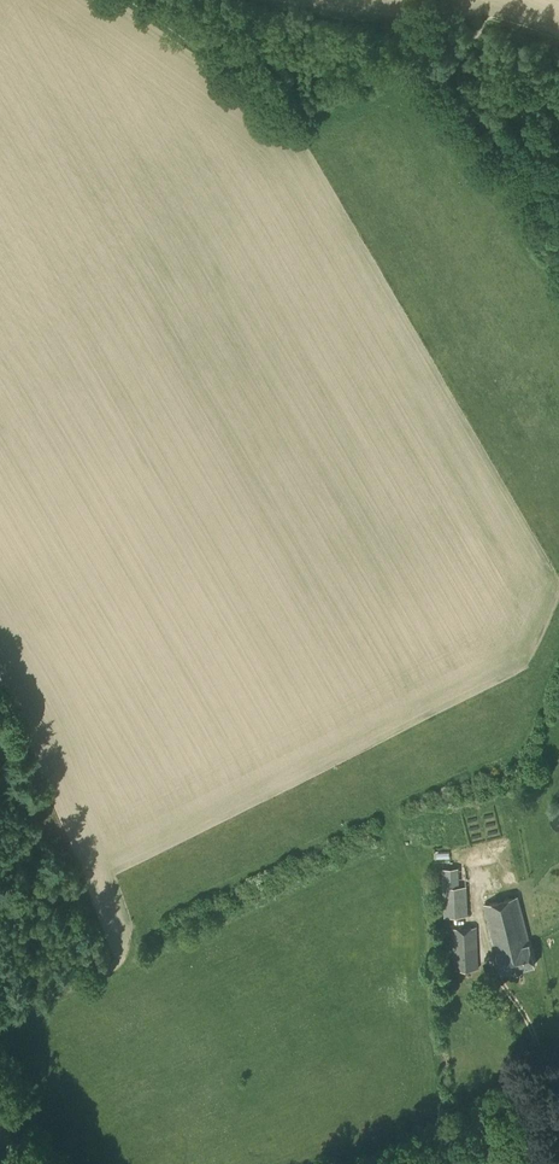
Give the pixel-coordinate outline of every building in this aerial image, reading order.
[(444,916),(468,915),(466,886),(443,887),(444,916)] [(503,973),(535,965),(517,896),(485,904),(496,950),(497,950),(503,973)] [(455,969),(479,968),(476,926),(453,928),(455,969)]
